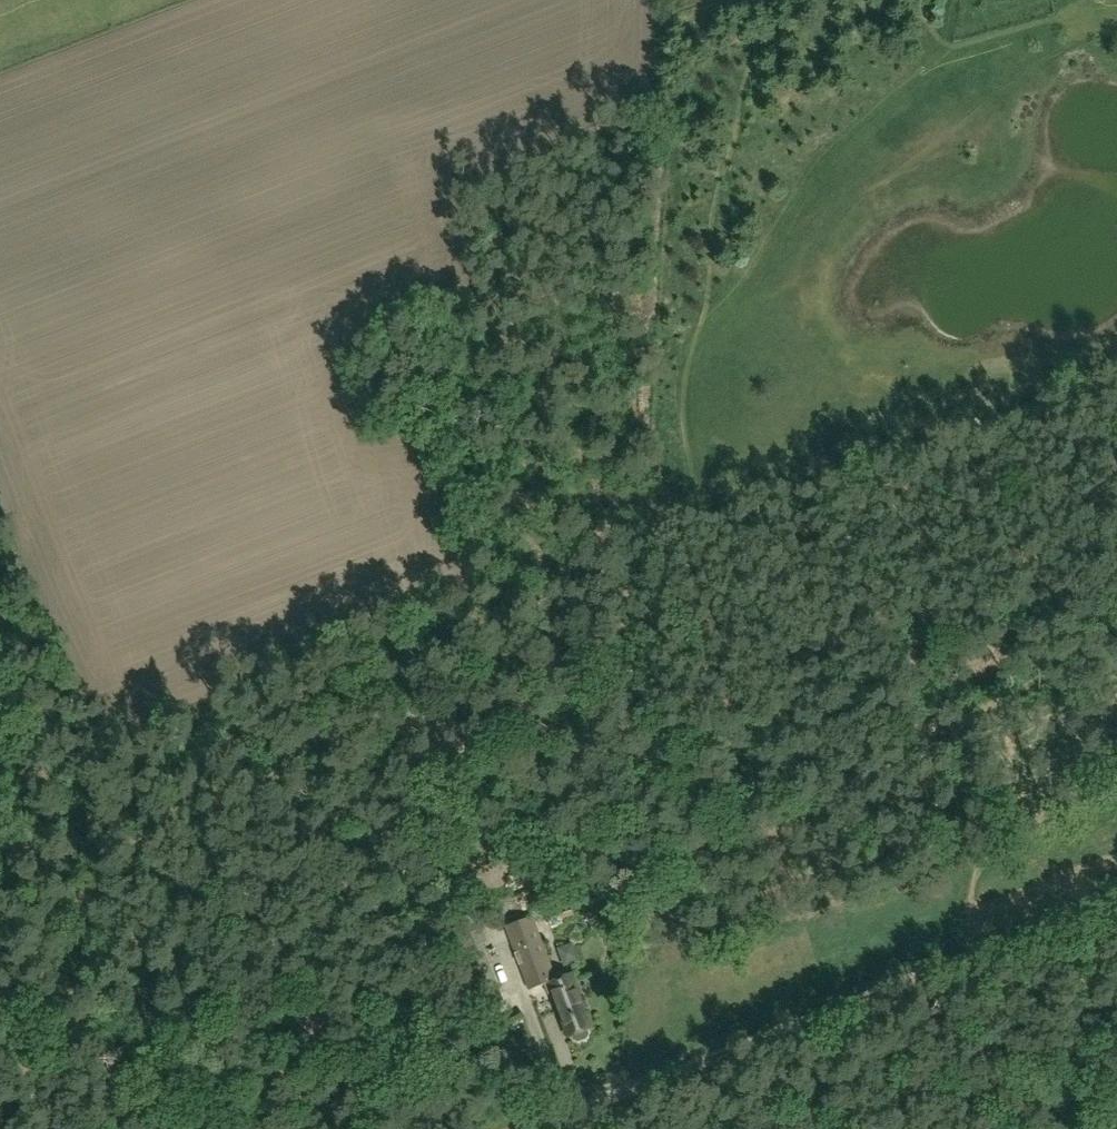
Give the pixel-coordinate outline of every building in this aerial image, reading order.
[(557,980),(535,918),(508,927),(531,990),(550,982),(570,1037),(573,1036),(574,1037),(578,1039),(587,1036),(589,1032),(588,1030),(591,1029),(572,975),(557,980)] [(471,984),(496,972),(484,943),(492,940),(487,930),(468,937),(471,946),(459,951),(471,984)]
